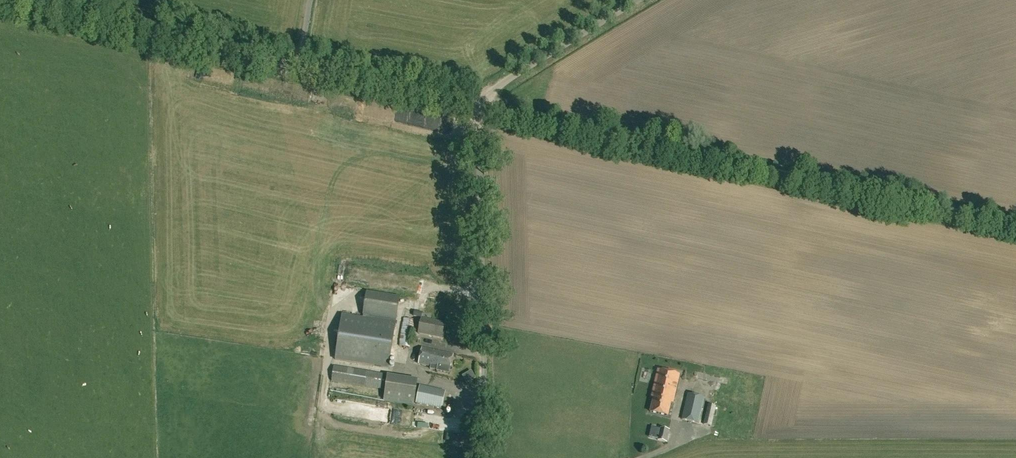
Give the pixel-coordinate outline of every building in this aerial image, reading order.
[(367,292),(364,315),(396,320),(400,297),(367,292)] [(412,303),(403,304),(404,314),(412,314),(412,303)] [(414,311),(422,313),(424,307),(416,305),(414,311)] [(389,368),(396,323),(343,315),(336,359),(389,368)] [(442,338),(445,324),(422,319),(419,333),(442,338)] [(406,320),(405,348),(415,348),(417,321),(406,320)] [(454,354),(423,348),(419,364),(438,368),(437,371),(450,373),(454,354)] [(332,381),(386,389),(384,400),(414,405),(418,380),(334,366),(332,381)] [(680,375),(659,370),(652,399),(654,399),(651,412),(668,416),(671,403),(673,404),(680,375)] [(420,394),(420,407),(444,408),(445,394),(420,394)] [(704,398),(689,394),(683,419),(698,423),(704,398)] [(719,411),(716,410),(717,406),(708,405),(704,425),(712,426),(714,416),(717,417),(719,411)] [(358,418),(363,421),(368,414),(362,410),(358,418)] [(670,430),(661,428),(658,441),(668,443),(670,430)]
